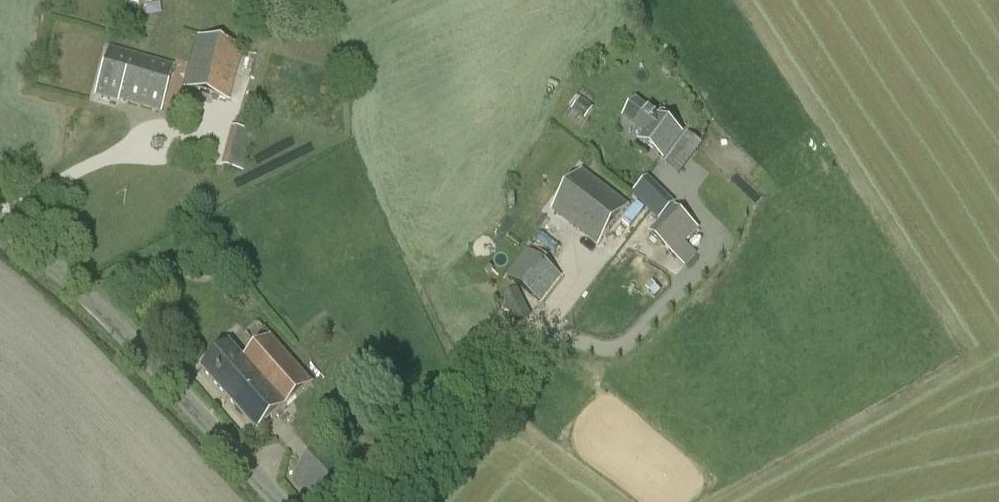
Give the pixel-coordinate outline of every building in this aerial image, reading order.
[(197,37),(184,87),(230,99),(243,49),(197,37)] [(117,103),(119,99),(161,111),(173,68),(108,50),(95,97),(117,103)] [(580,98),(571,110),(585,120),(594,107),(580,98)] [(681,134),(636,101),(624,117),(645,133),(639,140),(663,158),(681,134)] [(231,128),(221,167),(243,173),(253,134),(231,128)] [(688,134),(665,164),(679,174),(702,144),(688,134)] [(581,172),(553,210),(598,245),(627,207),(581,172)] [(649,232),(648,232),(684,267),(710,241),(692,223),(674,206),(658,223),(649,232)] [(541,303),(561,276),(526,250),(506,277),(541,303)] [(244,360),(231,344),(202,369),(257,431),(311,384),(270,337),(244,360)] [(335,452),(327,442),(293,475),(319,501),(337,501),(359,481),(333,454),(335,452)]
